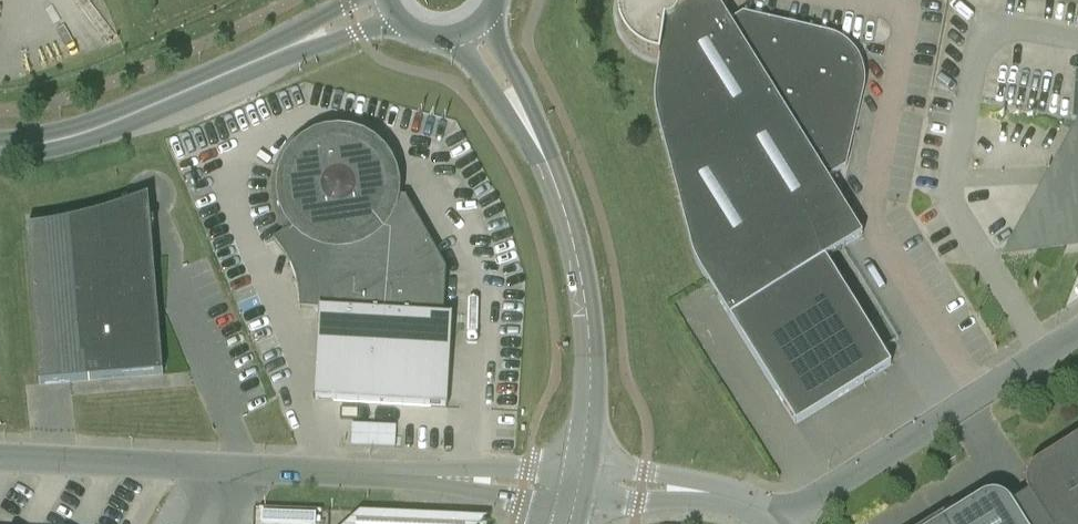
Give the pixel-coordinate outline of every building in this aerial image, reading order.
[(658,60),(659,60),(655,86),(655,92),(654,96),(654,101),(655,106),(655,112),(656,115),(694,258),(711,285),(803,431),(908,360),(838,251),(862,236),(827,179),(846,168),(864,91),(865,87),(865,84),(865,81),(865,78),(865,75),(864,71),(863,69),(863,66),(861,63),(860,59),(859,57),(856,52),(853,49),(852,47),(848,44),(845,41),(843,40),(839,38),(836,36),(831,34),(743,14),(730,22),(716,0),(618,0),(618,3),(617,6),(617,8),(617,11),(617,15),(617,20),(618,24),(619,26),(620,29),(621,33),(623,35),(624,37),(625,39),(629,44),(632,47),(635,50),(638,52),(643,55),(648,57),(653,59),(658,60)] [(366,144),(362,142),(358,140),(354,139),(347,137),(343,137),(340,136),(338,136),(333,137),(329,137),(325,138),(322,139),(318,140),(316,141),(311,144),(306,147),(298,137),(297,138),(293,141),(289,145),(285,150),(281,155),(279,159),(277,162),(275,168),(273,174),(272,177),(272,180),(271,184),(271,187),(271,190),(271,193),(271,198),(271,201),(272,204),(273,209),(274,213),(275,216),(277,220),(278,223),(281,228),(284,232),(286,235),(288,237),(297,229),(299,231),(304,235),(307,237),(310,239),(314,241),(318,243),(322,244),(326,246),(325,268),(317,268),(316,281),(324,282),(322,309),(319,309),(313,399),(344,401),(447,407),(452,317),(444,316),(446,270),(406,199),(393,198),(393,195),(393,193),(393,190),(393,187),(393,183),(392,180),(392,177),(391,175),(390,172),(388,168),(386,164),(384,161),(382,159),(380,155),(378,153),(375,150),(373,149),(369,146),(366,144)] [(1021,245),(1077,237),(1077,140),(1021,245)] [(129,206),(128,202),(128,201),(122,202),(123,206),(124,209),(100,216),(76,223),(51,228),(43,229),(43,226),(26,229),(40,385),(163,375),(153,259),(151,259),(148,226),(151,226),(154,226),(153,220),(149,220),(146,219),(141,217),(137,215),(134,213),(133,211),(131,209),(129,206)] [(1037,463),(1034,465),(1032,467),(1031,469),(1029,471),(1027,474),(1027,476),(1026,478),(1026,480),(1026,483),(1026,485),(1026,486),(1026,488),(1027,490),(1027,492),(1029,494),(1011,505),(1009,502),(1007,501),(1005,499),(1002,497),(1000,496),(998,496),(996,495),(993,495),(990,495),(988,495),(985,496),(982,497),(938,523),(1077,523),(1077,437),(1037,463)] [(442,513),(255,508),(254,523),(396,523),(396,519),(442,520),(442,513)]
